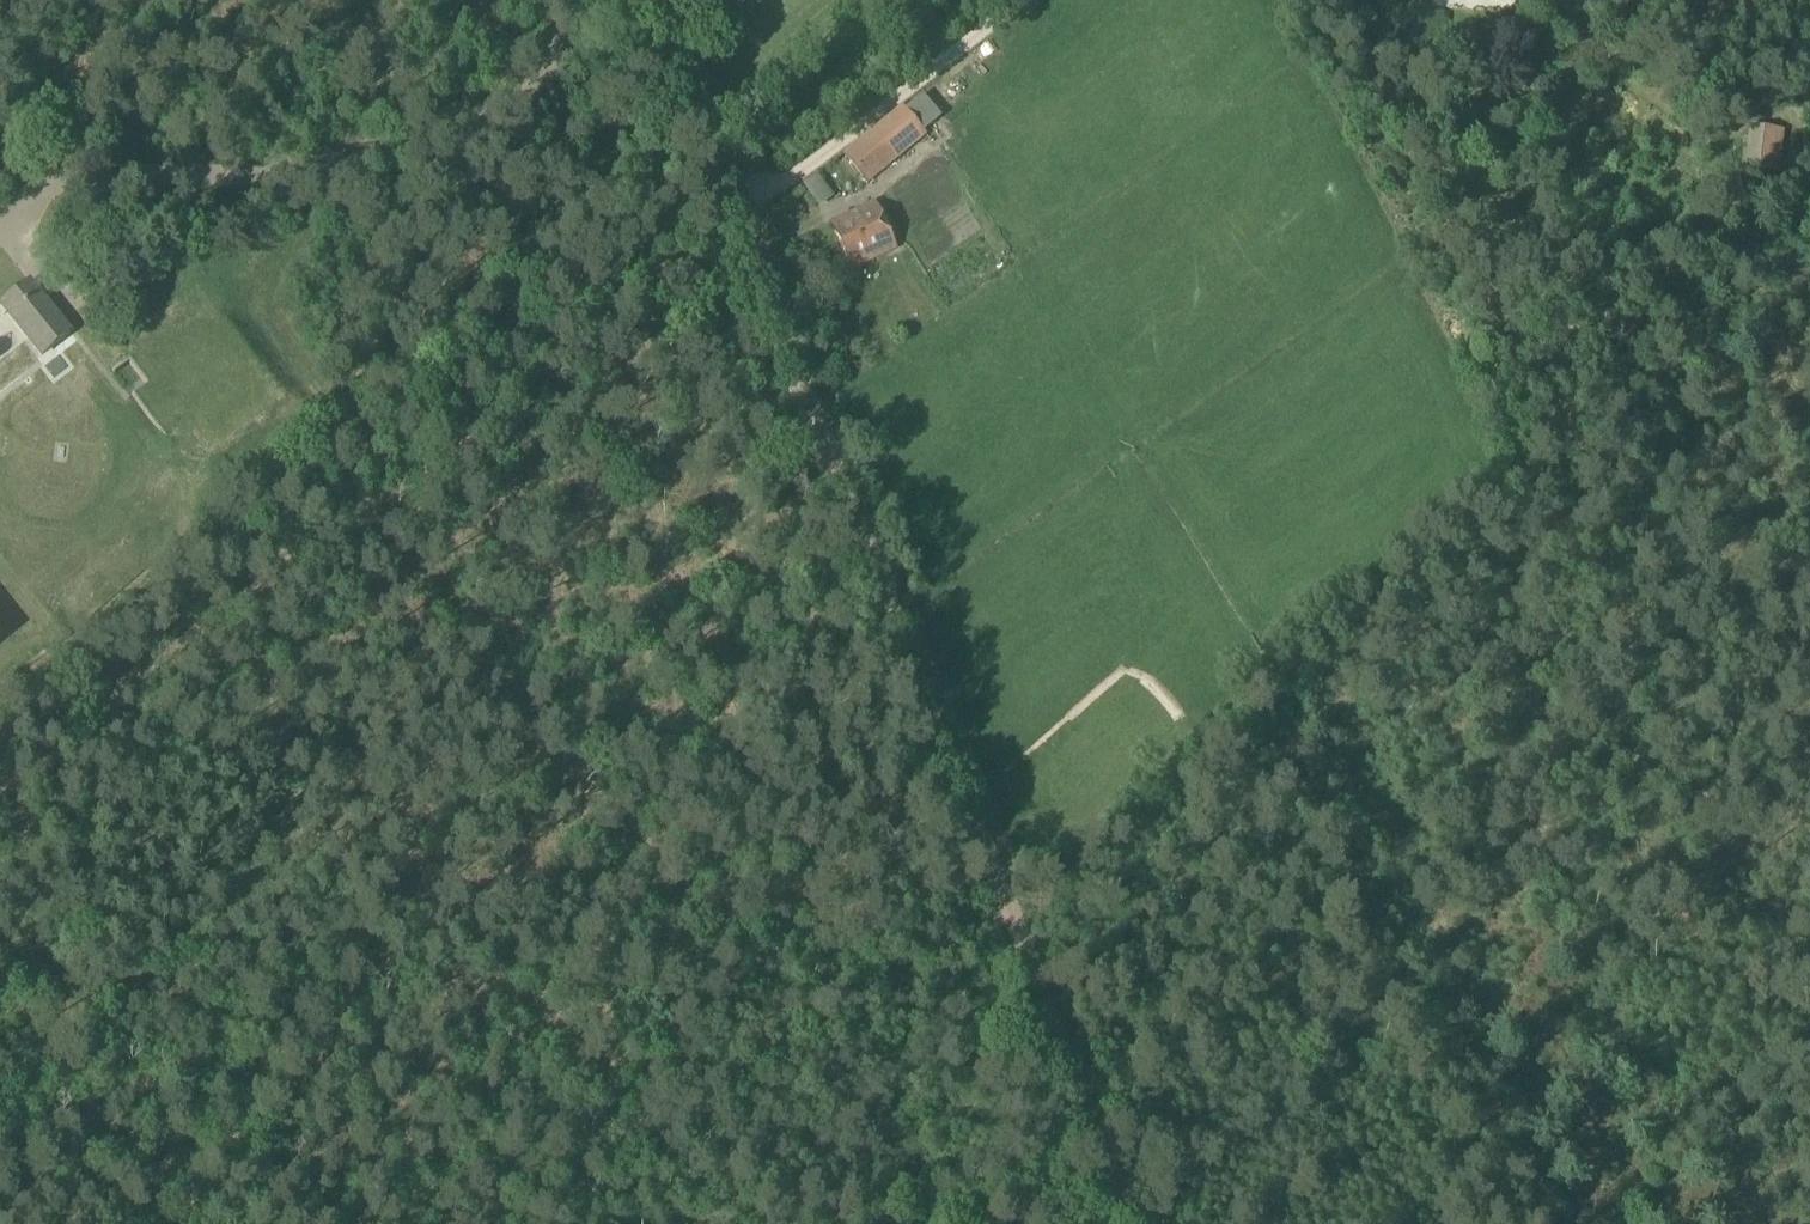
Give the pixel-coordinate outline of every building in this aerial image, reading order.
[(935,92),(915,102),(928,127),(948,118),(935,92)] [(864,181),(924,133),(905,108),(845,157),(864,181)] [(1779,175),(1783,133),(1750,129),(1746,171),(1779,175)] [(918,179),(931,168),(921,156),(908,166),(918,179)] [(852,269),(895,248),(874,203),(831,223),(852,269)] [(41,355),(71,332),(29,281),(0,304),(41,355)] [(59,369),(86,346),(80,339),(53,362),(59,369)]
